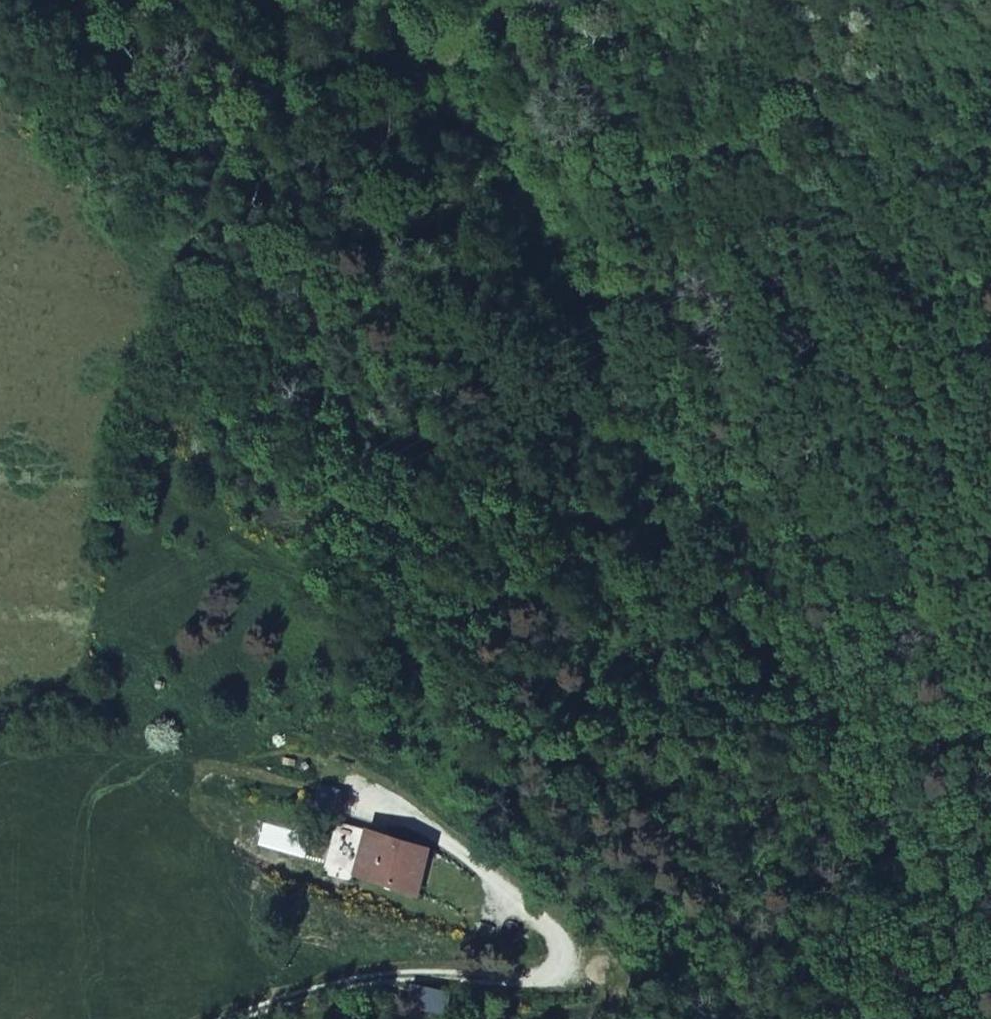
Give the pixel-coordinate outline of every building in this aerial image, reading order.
[(345,826),(343,866),(381,870),(423,877),(433,834),(370,813),(367,828),(345,826)]
